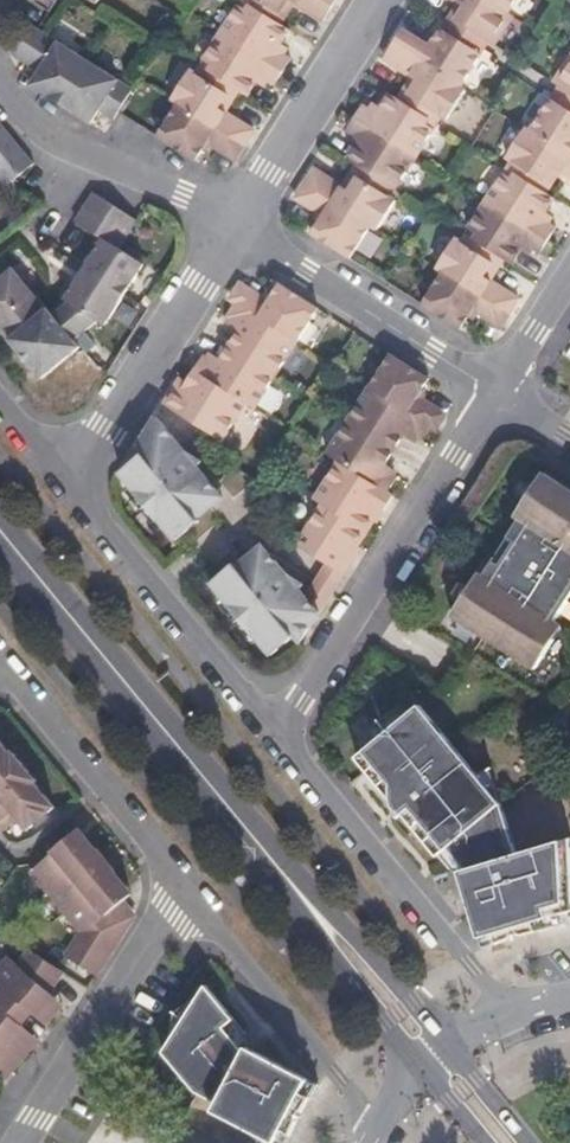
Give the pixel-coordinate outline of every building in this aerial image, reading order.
[(282,31),(295,10),(289,6),(281,19),(249,0),(246,0),(243,6),(251,11),(282,31)] [(330,12),(312,0),(249,0),(281,19),(289,6),(295,10),(321,27),(330,12)] [(330,12),(338,0),(312,0),(330,12)] [(460,5),(469,10),(460,24),(489,43),(496,48),(514,20),(507,15),(483,0),(453,0),(460,5)] [(507,15),(516,0),(483,0),(507,15)] [(460,5),(451,18),(460,24),(469,10),(460,5)] [(251,11),(243,6),(239,11),(248,16),(251,11)] [(222,38),(284,78),(292,65),(285,60),(278,56),(282,50),(291,36),(282,31),(251,11),(248,16),(239,11),(222,38)] [(460,24),(451,18),(446,25),(484,50),(489,43),(460,24)] [(33,25),(15,56),(43,74),(33,87),(94,125),(101,114),(115,124),(119,117),(137,89),(33,25)] [(405,31),(395,47),(398,49),(460,89),(482,54),(443,29),(431,48),(408,34),(405,31)] [(240,97),(249,103),(258,87),(263,80),(270,85),(277,90),(284,78),(222,38),(204,67),(213,71),(209,77),(240,97)] [(398,49),(395,47),(385,61),(388,63),(413,79),(422,85),(413,98),(441,116),(449,121),(467,94),(460,89),(398,49)] [(278,56),(285,60),(289,54),(282,50),(278,56)] [(554,85),(560,89),(569,95),(569,60),(554,85)] [(204,67),(201,72),(209,77),(213,71),(204,67)] [(222,113),(228,117),(240,97),(209,77),(201,72),(198,77),(231,98),(222,113)] [(174,106),(180,109),(245,151),(255,134),(228,117),(222,113),(231,98),(198,77),(195,75),(174,106)] [(422,85),(413,79),(399,101),(428,119),(436,124),(441,116),(413,98),(422,85)] [(263,80),(258,87),(265,92),(270,85),(263,80)] [(569,105),(569,95),(560,89),(556,96),(569,105)] [(399,101),(391,95),(382,108),(378,115),(368,109),(362,106),(355,117),(416,156),(432,130),(425,125),(428,119),(399,101)] [(569,160),(569,112),(553,101),(532,135),(569,160)] [(378,115),(382,108),(373,102),(368,109),(378,115)] [(180,109),(158,142),(198,168),(211,148),(236,164),(245,151),(180,109)] [(416,156),(355,117),(347,131),(353,135),(362,140),(359,145),(349,161),(358,166),(387,184),(391,178),(399,183),(416,156)] [(432,130),(436,124),(428,119),(425,125),(432,130)] [(36,166),(0,121),(0,179),(8,188),(36,166)] [(532,135),(525,131),(507,160),(514,164),(543,183),(552,170),(559,175),(569,182),(569,160),(532,135)] [(362,140),(353,135),(350,139),(359,145),(362,140)] [(516,176),(546,196),(559,175),(552,170),(543,183),(514,164),(509,172),(516,176)] [(387,184),(358,166),(346,185),(354,190),(362,177),(391,196),(395,190),(387,184)] [(319,168),(309,185),(372,226),(379,230),(397,200),(391,196),(362,177),(354,190),(346,185),(319,168)] [(516,176),(509,172),(505,178),(512,182),(516,176)] [(547,216),(556,202),(546,196),(516,176),(512,182),(505,178),(489,204),(526,228),(535,215),(544,221),(547,216)] [(387,184),(395,190),(399,183),(391,178),(387,184)] [(327,215),(313,238),(349,261),(372,226),(309,185),(300,199),(327,215)] [(139,221),(94,194),(76,223),(105,241),(67,299),(70,304),(55,315),(40,297),(38,297),(15,269),(0,281),(0,326),(2,329),(8,324),(18,338),(13,342),(44,380),(83,348),(77,341),(100,322),(107,327),(146,266),(122,249),(139,221)] [(476,241),(506,261),(526,228),(489,204),(472,231),(479,235),(476,241)] [(550,244),(559,231),(551,226),(544,221),(535,215),(526,228),(550,244)] [(544,221),(551,226),(555,221),(547,216),(544,221)] [(542,258),(550,244),(526,228),(506,261),(515,267),(523,253),(527,247),(534,252),(542,258)] [(472,231),(469,236),(476,241),(479,235),(472,231)] [(486,277),(492,282),(506,261),(476,241),(469,236),(464,244),(494,263),(486,277)] [(439,268),(447,273),(483,297),(492,282),(486,277),(494,263),(464,244),(458,240),(439,268)] [(527,247),(523,253),(531,258),(534,252),(527,247)] [(447,273),(424,309),(460,333),(474,311),(483,297),(447,273)] [(492,282),(483,297),(510,314),(520,299),(492,282)] [(299,344),(321,309),(295,291),(283,285),(269,307),(241,290),(233,303),(239,307),(299,344)] [(483,297),(474,311),(501,328),(510,314),(483,297)] [(282,372),(299,344),(239,307),(231,320),(235,322),(245,328),(240,336),(232,350),(261,368),(265,362),(282,372)] [(231,330),(240,336),(245,328),(235,322),(231,330)] [(2,329),(13,342),(18,338),(8,324),(2,329)] [(261,368),(232,350),(225,361),(221,367),(211,362),(207,359),(197,374),(250,406),(258,412),(275,385),(257,373),(261,368)] [(221,367),(225,361),(215,355),(211,362),(221,367)] [(433,379),(395,356),(373,390),(434,428),(439,431),(448,418),(419,400),(433,379)] [(278,379),(282,372),(265,362),(261,368),(278,379)] [(278,379),(261,368),(257,373),(275,385),(278,379)] [(250,406),(197,374),(189,388),(181,400),(176,397),(168,408),(202,429),(211,414),(236,430),(250,406)] [(181,400),(189,388),(183,384),(176,397),(181,400)] [(434,428),(373,390),(355,419),(372,430),(369,434),(398,453),(407,439),(411,432),(421,438),(426,441),(434,428)] [(211,414),(202,429),(208,432),(227,444),(236,430),(211,414)] [(352,424),(369,434),(372,430),(355,419),(352,424)] [(215,503),(226,493),(205,470),(208,467),(192,455),(161,420),(141,452),(148,459),(126,479),(145,501),(148,499),(164,516),(161,519),(183,544),(205,524),(204,523),(220,509),(215,503)] [(364,442),(369,434),(352,424),(348,431),(364,442)] [(390,465),(398,453),(369,434),(364,442),(348,431),(332,457),(343,464),(392,494),(400,481),(396,478),(386,472),(390,465)] [(411,432),(407,439),(416,445),(421,438),(411,432)] [(338,512),(372,533),(386,511),(388,512),(398,497),(392,494),(343,464),(329,487),(347,498),(338,512)] [(400,471),(390,465),(386,472),(396,478),(400,471)] [(465,607),(456,622),(537,673),(557,643),(549,638),(559,622),(569,605),(569,592),(569,487),(551,475),(540,491),(532,505),(522,521),(527,524),(492,579),(486,575),(475,592),(465,607)] [(328,506),(338,512),(347,498),(329,487),(320,501),(328,506)] [(528,503),(532,505),(540,491),(537,489),(528,503)] [(231,499),(226,493),(215,503),(220,509),(231,499)] [(337,566),(349,574),(358,560),(355,559),(372,533),(338,512),(328,506),(303,546),(337,566)] [(263,562),(275,551),(269,545),(257,555),(263,562)] [(302,648),(326,611),(315,599),(310,593),(316,589),(294,575),(275,551),(263,562),(257,555),(244,567),(241,564),(219,584),(242,610),(243,608),(259,626),(257,628),(280,654),(295,641),(302,648)] [(338,592),(349,574),(337,566),(325,584),(338,592)] [(326,611),(338,592),(325,584),(315,599),(326,611)] [(462,605),(465,607),(475,592),(472,590),(462,605)] [(549,638),(557,643),(567,627),(559,622),(549,638)] [(485,947),(494,944),(507,939),(535,931),(566,924),(569,924),(569,842),(520,856),(501,803),(422,708),(360,760),(455,875),(461,873),(485,947)] [(16,812),(26,823),(50,802),(30,777),(33,774),(10,747),(7,750),(0,741),(0,825),(16,812)] [(74,822),(65,830),(71,837),(80,829),(74,822)] [(90,976),(133,908),(121,893),(116,888),(125,881),(112,865),(103,872),(98,865),(107,859),(95,842),(91,844),(80,829),(71,837),(65,830),(51,843),(53,845),(31,864),(81,926),(60,958),(90,976)] [(112,865),(107,859),(98,865),(103,872),(112,865)] [(116,888),(121,893),(128,886),(125,881),(116,888)] [(24,1048),(11,1037),(17,1030),(13,1026),(24,1013),(37,1025),(49,1011),(35,999),(41,992),(40,991),(52,971),(25,955),(14,970),(6,963),(0,970),(0,1060),(7,1067),(24,1048)] [(263,1139),(294,1075),(267,1060),(206,989),(165,1055),(198,1096),(229,1112),(225,1120),(263,1139)] [(35,999),(49,1011),(55,1004),(41,992),(35,999)] [(11,1037),(24,1048),(30,1041),(17,1030),(11,1037)] [(321,1089),(294,1075),(263,1139),(270,1142),(292,1142),(298,1129),(309,1108),(321,1089)]
